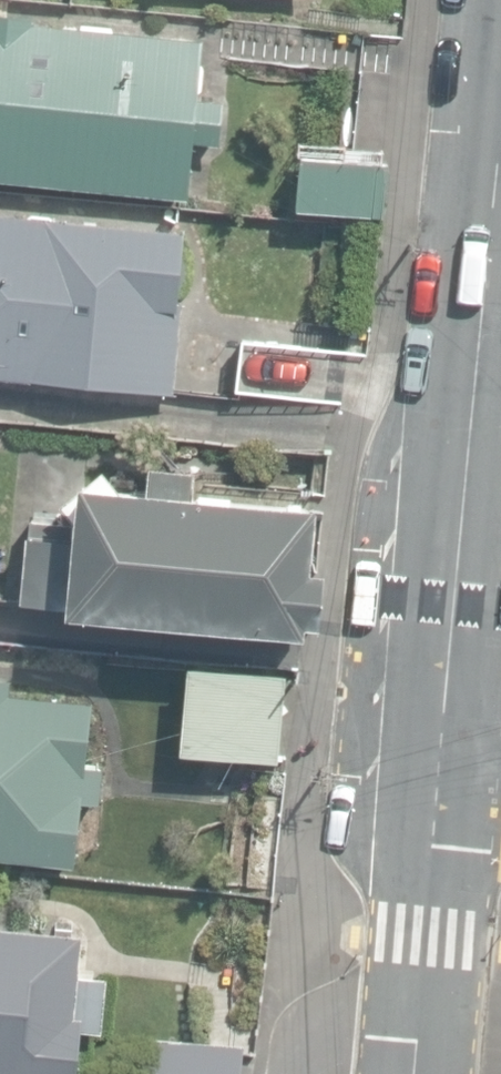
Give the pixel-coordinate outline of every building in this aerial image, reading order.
[(189,204),(207,41),(33,22),(33,15),(0,12),(0,184),(189,204)] [(297,208),(382,216),(387,164),(302,155),(297,208)] [(174,395),(182,315),(178,314),(187,228),(0,209),(0,377),(174,395)] [(237,390),(341,401),(347,350),(242,339),(237,390)] [(66,610),(303,634),(304,622),(319,623),(324,569),(310,568),(316,504),(191,492),(194,468),(150,464),(147,486),(116,483),(102,466),(84,480),(78,479),(77,486),(62,500),(74,513),(72,523),(29,519),(21,601),(67,605),(66,610)] [(180,750),(277,759),(285,674),(188,665),(180,750)] [(77,861),(83,800),(101,802),(105,764),(88,762),(95,698),(11,689),(13,674),(0,672),(0,854),(77,861)] [(82,931),(0,923),(0,1073),(78,1073),(82,1029),(100,1031),(106,976),(78,973),(82,931)] [(246,1043),(146,1031),(141,1073),(242,1073),(246,1043)]
